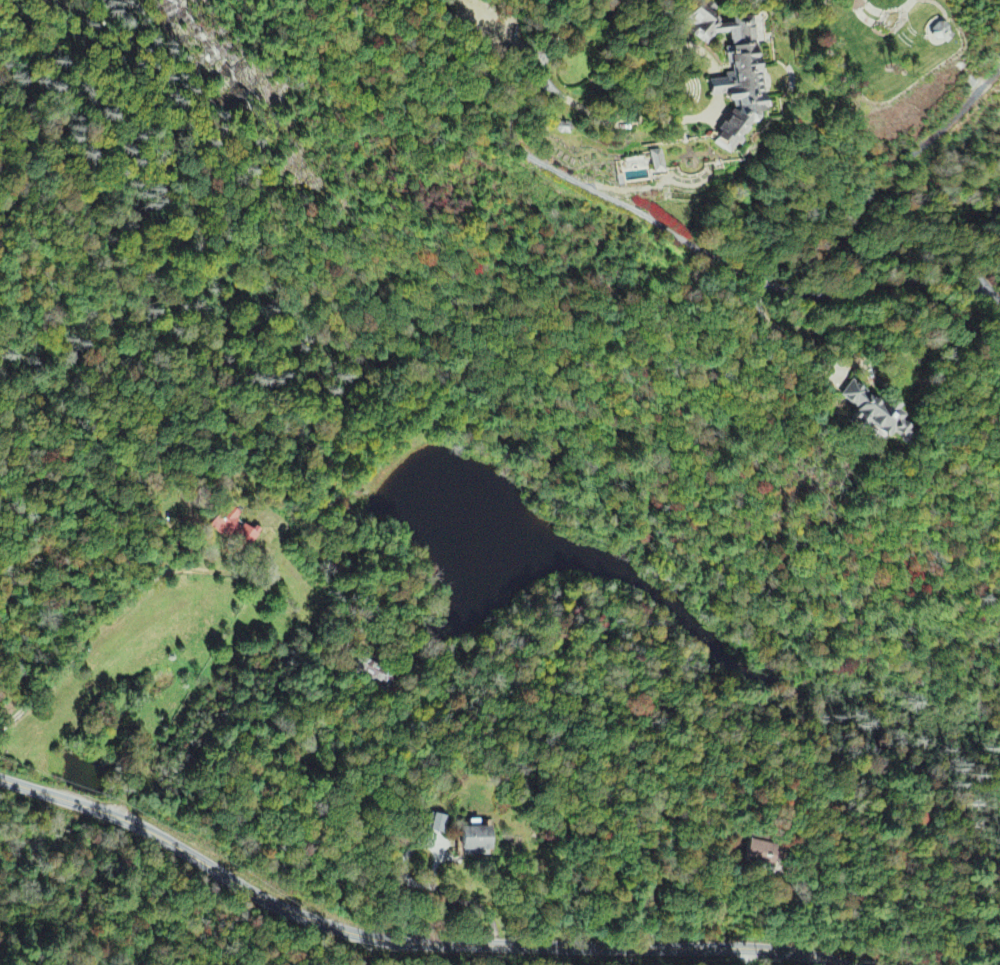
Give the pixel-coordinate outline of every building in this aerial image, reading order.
[(759,18),(736,21),(735,26),(728,27),(712,13),(712,7),(698,8),(691,33),(709,49),(719,37),(736,35),(729,58),(730,66),(735,67),(736,75),(729,76),(728,81),(712,83),(713,99),(735,97),(736,114),(721,131),(725,135),(716,146),(730,159),(774,109),(773,102),(762,99),(768,92),(766,78),(758,76),(764,69),(759,18)] [(665,176),(663,152),(652,153),(654,177),(665,176)] [(840,404),(874,422),(872,426),(909,446),(919,429),(908,423),(911,417),(851,384),(840,404)] [(254,550),(261,535),(238,523),(241,516),(224,507),(213,528),(254,550)] [(348,676),(385,685),(388,671),(352,662),(348,676)] [(434,835),(447,837),(450,819),(437,817),(434,835)] [(466,854),(497,855),(498,831),(466,831),(466,854)] [(780,872),(786,852),(749,842),(744,861),(780,872)]
